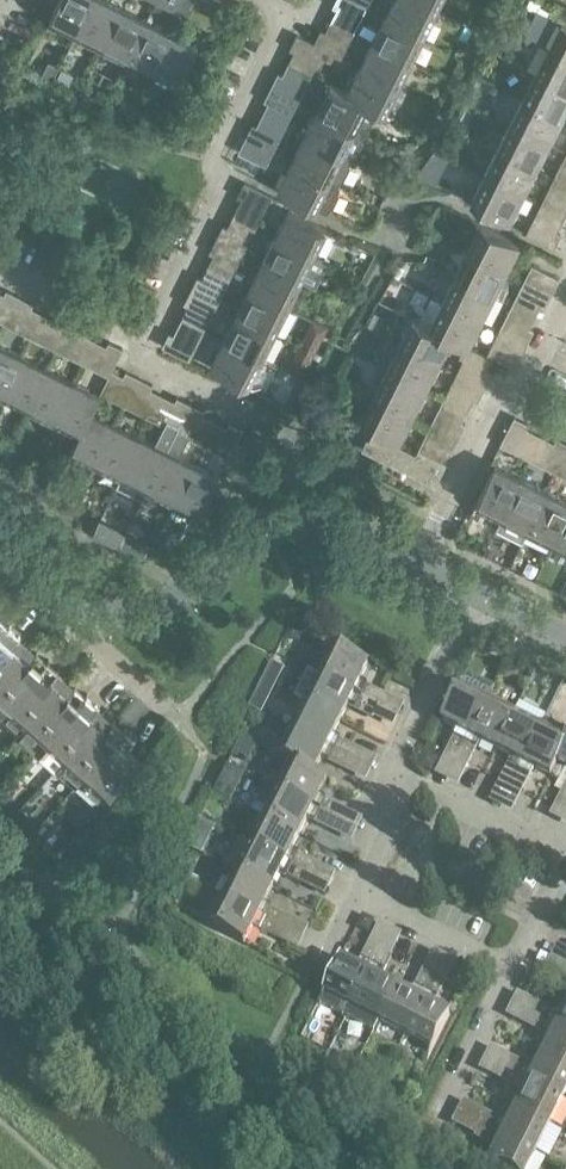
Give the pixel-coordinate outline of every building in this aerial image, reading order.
[(50,17),(77,30),(92,0),(59,0),(50,17)] [(112,0),(92,0),(77,30),(102,43),(121,5),(112,0)] [(197,21),(208,0),(173,0),(170,7),(197,21)] [(357,0),(334,0),(332,4),(337,6),(360,18),(367,5),(357,0)] [(421,0),(393,0),(386,14),(424,34),(437,8),(421,0)] [(147,18),(121,5),(102,43),(128,56),(147,18)] [(325,31),(349,42),(360,18),(337,6),(325,31)] [(552,8),(536,39),(549,45),(565,54),(565,15),(552,8)] [(424,34),(386,14),(373,40),(411,59),(424,34)] [(172,30),(147,18),(128,56),(153,69),(172,30)] [(508,48),(517,31),(500,22),(491,39),(508,48)] [(325,31),(321,28),(313,42),(324,49),(341,57),(349,42),(325,31)] [(199,44),(172,30),(153,69),(179,82),(199,44)] [(324,49),(313,42),(296,34),(289,49),(293,51),(317,63),(324,49)] [(411,59),(373,40),(360,66),(399,85),(411,59)] [(549,45),(536,71),(565,86),(565,54),(549,45)] [(331,62),(335,55),(325,50),(322,57),(331,62)] [(283,73),(306,85),(317,63),(293,51),(283,73)] [(52,80),(59,66),(48,60),(41,75),(52,80)] [(399,85),(360,66),(348,90),(331,82),(331,83),(386,110),(399,85)] [(74,74),(61,68),(56,80),(68,86),(74,74)] [(271,84),(299,98),(306,85),(283,73),(278,71),(271,84)] [(536,71),(524,96),(562,116),(565,108),(565,86),(536,71)] [(331,83),(327,81),(320,94),(324,96),(318,108),(365,132),(370,121),(373,120),(379,108),(385,111),(386,110),(331,83)] [(271,84),(264,98),(268,100),(292,112),(299,98),(271,84)] [(104,97),(94,92),(88,103),(97,108),(104,97)] [(562,116),(524,96),(511,122),(549,141),(562,116)] [(257,124),(280,136),(292,112),(268,100),(257,124)] [(365,132),(318,108),(305,134),(352,158),(354,153),(357,152),(363,139),(363,136),(365,132)] [(417,118),(413,125),(423,130),(426,122),(417,118)] [(245,136),(273,150),(280,136),(257,124),(252,122),(245,136)] [(549,141),(511,122),(498,148),(536,167),(549,141)] [(352,158),(305,134),(292,160),(339,183),(341,179),(344,178),(351,165),(350,161),(352,158)] [(245,136),(238,149),(267,163),(273,150),(245,136)] [(536,167),(498,148),(485,173),(524,192),(536,167)] [(443,169),(449,158),(438,153),(433,164),(443,169)] [(341,184),(339,183),(292,160),(279,186),(328,211),(331,206),(333,204),(340,192),(339,189),(341,184)] [(565,182),(565,165),(561,163),(555,176),(565,182)] [(524,192),(485,173),(472,199),(511,219),(524,192)] [(555,176),(548,190),(565,199),(565,182),(555,176)] [(265,209),(272,194),(244,180),(237,195),(241,197),(265,209)] [(557,230),(565,211),(565,199),(548,190),(533,218),(557,230)] [(227,225),(251,237),(265,209),(241,197),(227,225)] [(314,255),(327,228),(289,209),(275,235),(314,255)] [(533,218),(526,233),(554,247),(561,232),(557,230),(533,218)] [(521,242),(482,222),(469,249),(508,268),(521,242)] [(216,237),(244,251),(251,237),(227,225),(223,223),(216,237)] [(301,280),(312,285),(325,260),(314,255),(275,235),(263,261),(301,280)] [(216,237),(209,250),(213,252),(237,264),(244,251),(216,237)] [(508,268),(469,249),(456,274),(495,294),(508,268)] [(202,277),(225,288),(237,264),(213,252),(202,277)] [(301,280),(263,261),(250,286),(288,305),(301,280)] [(525,277),(553,291),(560,277),(531,263),(525,277)] [(399,278),(403,270),(399,267),(394,275),(399,278)] [(191,288),(219,302),(225,288),(202,277),(197,274),(191,288)] [(495,294),(456,274),(443,300),(482,319),(495,294)] [(360,287),(363,281),(354,277),(352,282),(360,287)] [(542,303),(546,305),(553,291),(525,277),(518,291),(542,303)] [(288,305),(250,286),(237,311),(275,331),(288,305)] [(21,295),(6,288),(4,292),(0,300),(0,320),(7,323),(21,295)] [(191,288),(184,302),(189,304),(212,316),(219,302),(191,288)] [(518,291),(506,315),(530,327),(542,303),(518,291)] [(31,306),(33,301),(21,295),(7,323),(19,330),(31,306)] [(482,319),(443,300),(431,325),(414,316),(413,317),(469,345),(482,319)] [(174,332),(197,344),(212,316),(189,304),(174,332)] [(19,330),(43,342),(55,318),(31,306),(19,330)] [(275,331),(237,311),(224,337),(263,356),(275,331)] [(378,330),(385,316),(374,311),(367,325),(378,330)] [(58,349),(72,321),(57,314),(55,318),(43,342),(58,349)] [(527,342),(534,329),(530,327),(506,315),(499,328),(527,342)] [(469,345),(413,317),(401,342),(439,362),(451,337),(465,344),(469,346),(469,345)] [(313,319),(288,369),(302,377),(328,326),(313,319)] [(82,332),(85,327),(72,321),(58,349),(71,355),(82,332)] [(527,342),(499,328),(492,342),(499,345),(520,356),(527,342)] [(161,345),(190,359),(197,344),(174,332),(169,330),(161,345)] [(71,355),(94,368),(106,344),(82,332),(71,355)] [(263,356),(224,337),(211,363),(249,382),(263,356)] [(111,370),(115,364),(123,347),(109,339),(106,344),(94,368),(109,375),(111,370)] [(0,342),(0,391),(4,393),(23,354),(0,342)] [(439,362),(401,342),(388,368),(426,387),(439,362)] [(463,357),(488,369),(499,345),(492,342),(486,354),(469,346),(465,344),(460,355),(463,357)] [(49,366),(23,354),(4,393),(29,405),(49,366)] [(457,370),(485,385),(491,371),(488,369),(463,357),(457,370)] [(74,379),(49,366),(29,405),(55,418),(74,379)] [(426,387),(388,368),(375,394),(414,413),(426,387)] [(126,404),(140,376),(126,369),(122,376),(112,397),(126,404)] [(122,376),(111,370),(109,375),(101,392),(99,396),(109,401),(112,397),(122,376)] [(473,396),(478,399),(485,385),(457,370),(450,385),(473,396)] [(151,388),(153,383),(140,376),(126,404),(139,411),(151,388)] [(100,392),(74,379),(55,418),(80,431),(71,448),(72,448),(100,392)] [(450,385),(438,408),(462,420),(473,396),(450,385)] [(139,411),(163,423),(174,400),(151,388),(139,411)] [(101,392),(100,392),(72,448),(97,461),(117,422),(92,410),(99,396),(101,392)] [(414,413),(375,394),(362,420),(374,426),(363,447),(436,483),(447,461),(443,459),(420,447),(417,454),(397,444),(399,439),(400,440),(414,413)] [(177,430),(191,402),(177,395),(174,400),(163,423),(177,430)] [(201,414),(204,409),(191,402),(177,430),(190,437),(201,414)] [(431,422),(459,436),(466,422),(462,420),(438,408),(431,422)] [(190,437),(214,449),(226,426),(201,414),(190,437)] [(515,415),(501,443),(515,451),(527,427),(529,423),(515,415)] [(214,449),(229,456),(243,428),(228,421),(226,426),(214,449)] [(142,435),(117,422),(97,461),(123,474),(142,435)] [(449,448),(452,450),(459,436),(431,422),(424,436),(449,448)] [(527,427),(515,451),(543,464),(554,441),(527,427)] [(168,448),(142,435),(123,474),(149,486),(168,448)] [(449,448),(424,436),(419,447),(420,447),(443,459),(449,448)] [(557,437),(554,441),(543,464),(558,472),(565,456),(565,441),(557,437)] [(193,460),(168,448),(149,486),(174,499),(193,460)] [(220,474),(193,460),(174,499),(201,512),(220,474)] [(497,464),(477,503),(504,516),(523,478),(497,464)] [(548,491),(523,478),(504,516),(529,529),(548,491)] [(548,491),(529,529),(555,542),(565,519),(565,499),(548,491)] [(555,542),(565,548),(565,519),(555,542)] [(143,559),(149,547),(125,536),(119,549),(143,559)] [(9,625),(0,617),(0,636),(9,625)] [(0,636),(0,674),(28,642),(9,625),(0,636)] [(304,634),(291,627),(283,641),(290,644),(299,642),(304,634)] [(0,674),(0,704),(5,708),(48,659),(28,642),(0,674)] [(365,666),(330,649),(316,677),(372,704),(378,692),(357,682),(365,666)] [(48,659),(5,708),(24,725),(67,677),(48,659)] [(284,670),(271,664),(249,709),(261,715),(284,670)] [(541,687),(547,674),(538,669),(532,682),(541,687)] [(372,704),(316,677),(307,672),(294,699),(303,704),(338,721),(346,705),(366,715),(372,704)] [(67,677),(24,725),(43,742),(86,694),(67,677)] [(487,701),(460,687),(442,722),(457,729),(446,750),(459,757),(487,701)] [(404,706),(378,692),(372,704),(366,715),(393,729),(404,706)] [(86,694),(43,742),(62,759),(105,711),(86,694)] [(514,714),(487,701),(459,757),(469,761),(479,741),(496,749),(514,714)] [(338,721),(303,704),(290,731),(345,758),(351,747),(330,737),(338,721)] [(105,711),(62,759),(81,776),(124,728),(105,711)] [(541,728),(514,714),(496,749),(511,757),(501,777),(513,783),(541,728)] [(124,728),(81,776),(101,794),(124,769),(129,774),(142,760),(136,755),(144,746),(124,728)] [(541,728),(513,783),(523,789),(533,768),(549,776),(556,764),(557,764),(565,746),(565,741),(541,728)] [(345,758),(290,731),(276,758),(289,764),(311,775),(319,759),(340,769),(345,758)] [(248,763),(256,749),(240,741),(231,759),(237,762),(239,758),(248,763)] [(557,764),(565,769),(565,746),(557,764)] [(376,760),(351,747),(345,758),(340,769),(365,781),(376,760)] [(455,787),(469,761),(459,757),(446,750),(433,776),(455,787)] [(439,760),(426,753),(420,766),(432,772),(439,760)] [(324,781),(311,775),(289,764),(276,791),(332,819),(338,807),(316,796),(324,781)] [(231,803),(245,776),(227,767),(214,794),(231,803)] [(116,789),(127,777),(122,773),(111,785),(116,789)] [(511,812),(523,789),(513,783),(501,777),(489,801),(511,812)] [(332,819),(276,791),(263,818),(297,835),(305,820),(326,830),(332,819)] [(562,792),(550,816),(565,824),(565,794),(562,792)] [(12,815),(20,806),(13,800),(3,810),(4,811),(6,810),(12,815)] [(363,819),(338,807),(332,819),(326,830),(352,843),(363,819)] [(0,816),(0,817),(7,823),(13,816),(12,815),(6,810),(4,811),(0,816)] [(297,835),(263,818),(249,845),(305,872),(311,860),(290,850),(297,835)] [(202,856),(215,828),(198,820),(185,848),(202,856)] [(305,872),(249,845),(239,840),(225,867),(236,872),(271,889),(278,874),(299,884),(305,872)] [(336,873),(311,860),(305,872),(299,884),(324,897),(336,873)] [(271,889),(236,872),(223,899),(279,926),(284,916),(263,906),(271,889)] [(279,926),(223,899),(209,927),(244,944),(251,928),(272,939),(279,926)] [(309,929),(284,916),(279,926),(272,939),(298,951),(309,929)] [(369,936),(376,923),(362,916),(355,929),(369,936)] [(379,952),(390,958),(401,936),(378,925),(367,946),(379,952)] [(357,967),(341,959),(324,993),(352,1007),(379,952),(367,946),(357,967)] [(565,978),(565,951),(557,947),(546,969),(565,978)] [(433,979),(445,985),(456,963),(433,951),(422,973),(433,979)] [(379,952),(352,1007),(379,1021),(396,986),(380,978),(390,958),(379,952)] [(412,994),(396,986),(379,1021),(406,1034),(433,979),(422,973),(412,994)] [(433,979),(406,1034),(434,1048),(450,1014),(435,1006),(445,985),(433,979)] [(506,1016),(529,1027),(534,1016),(540,1005),(517,994),(506,1016)] [(562,1016),(540,1005),(534,1016),(565,1032),(565,1008),(562,1016)] [(534,1016),(529,1027),(551,1039),(544,1054),(565,1065),(565,1032),(534,1016)] [(479,1070),(502,1082),(508,1070),(513,1059),(491,1048),(479,1070)] [(544,1054),(536,1070),(513,1059),(508,1070),(564,1098),(565,1095),(565,1065),(544,1054)] [(564,1098),(508,1070),(502,1082),(525,1093),(517,1108),(551,1125),(564,1098)] [(453,1123),(475,1134),(481,1124),(486,1114),(463,1102),(453,1123)] [(551,1125),(517,1108),(509,1125),(486,1114),(481,1124),(538,1152),(551,1125)] [(481,1124),(475,1134),(498,1146),(490,1163),(502,1168),(529,1168),(538,1152),(481,1124)]
